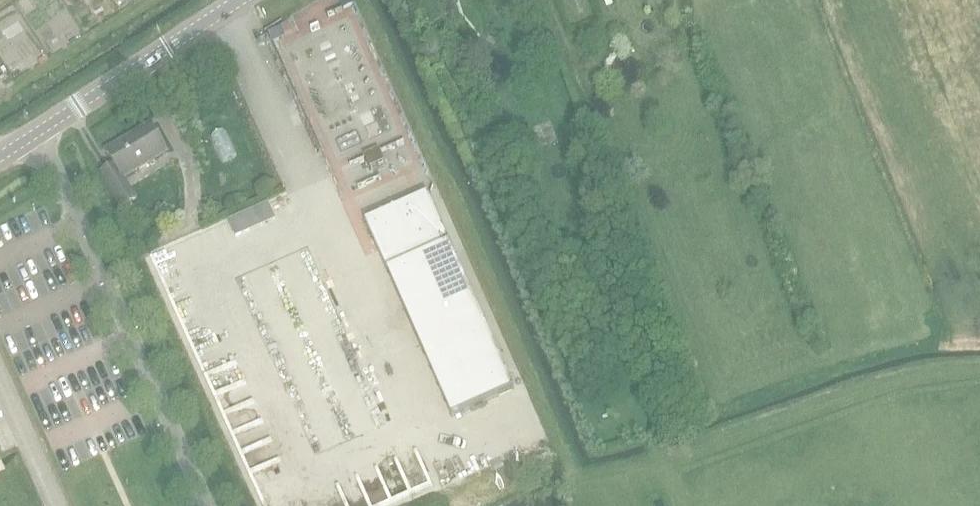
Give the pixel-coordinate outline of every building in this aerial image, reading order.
[(343,8),(355,3),(354,0),(340,0),(343,8)] [(277,26),(266,31),(271,42),(282,37),(277,26)] [(134,199),(122,178),(166,151),(149,124),(105,151),(113,165),(99,173),(119,208),(134,199)] [(377,149),(363,155),(368,167),(382,161),(377,149)] [(427,192),(364,220),(386,272),(449,244),(427,192)] [(449,244),(386,272),(422,352),(485,324),(449,244)] [(485,324),(422,352),(450,416),(513,389),(485,324)]
